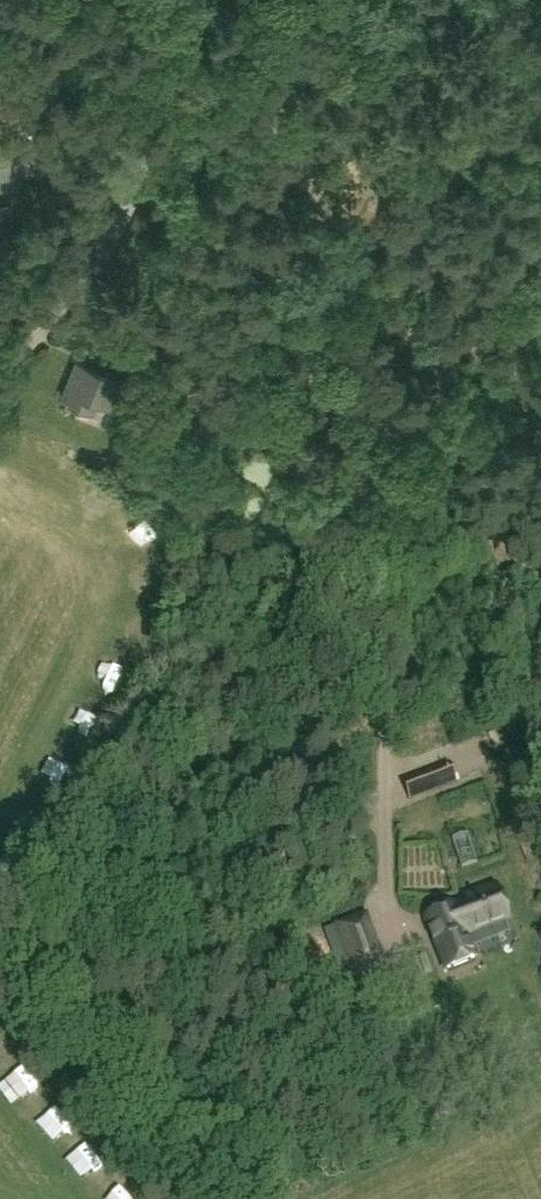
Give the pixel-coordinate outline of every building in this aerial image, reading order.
[(0,203),(0,220),(14,216),(9,200),(0,203)] [(75,360),(60,398),(92,411),(97,400),(110,406),(111,403),(125,408),(133,387),(119,381),(120,379),(75,360)] [(150,532),(143,541),(165,559),(172,550),(150,532)] [(410,799),(456,781),(449,763),(403,781),(410,799)] [(64,770),(53,791),(72,801),(83,781),(64,770)] [(461,869),(476,864),(467,836),(452,841),(461,869)] [(471,902),(426,920),(434,942),(436,941),(447,969),(474,959),(465,936),(507,920),(494,887),(469,897),(471,902)] [(384,967),(365,918),(339,928),(357,977),(384,967)] [(0,1042),(0,1073),(2,1076),(21,1062),(5,1039),(0,1042)] [(87,1094),(72,1076),(57,1088),(72,1106),(76,1103),(82,1111),(91,1103),(85,1096),(87,1094)] [(50,1130),(67,1149),(84,1134),(66,1115),(50,1130)]
